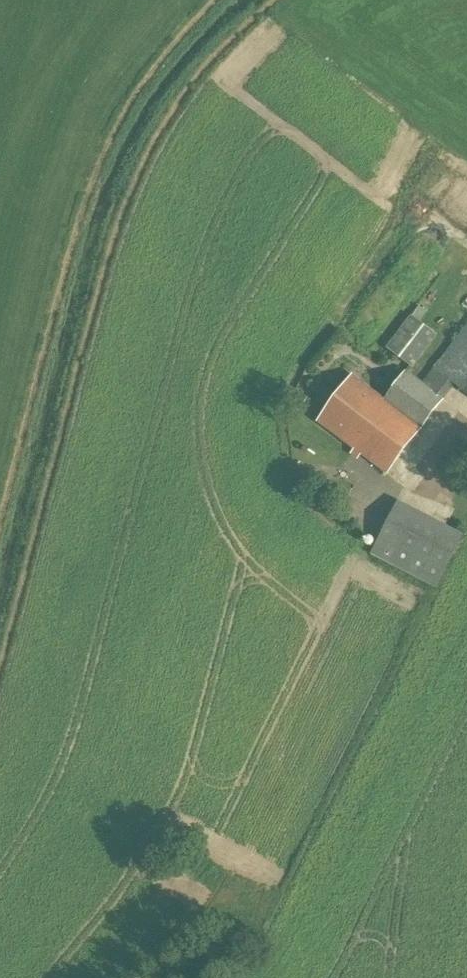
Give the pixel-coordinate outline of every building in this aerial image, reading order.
[(438,334),(411,315),(387,348),(413,367),(438,334)] [(387,473),(442,399),(443,400),(455,385),(466,394),(466,323),(421,383),(406,372),(385,399),(353,375),(318,421),(387,473)] [(464,534),(398,500),(371,553),(437,587),(464,534)]
